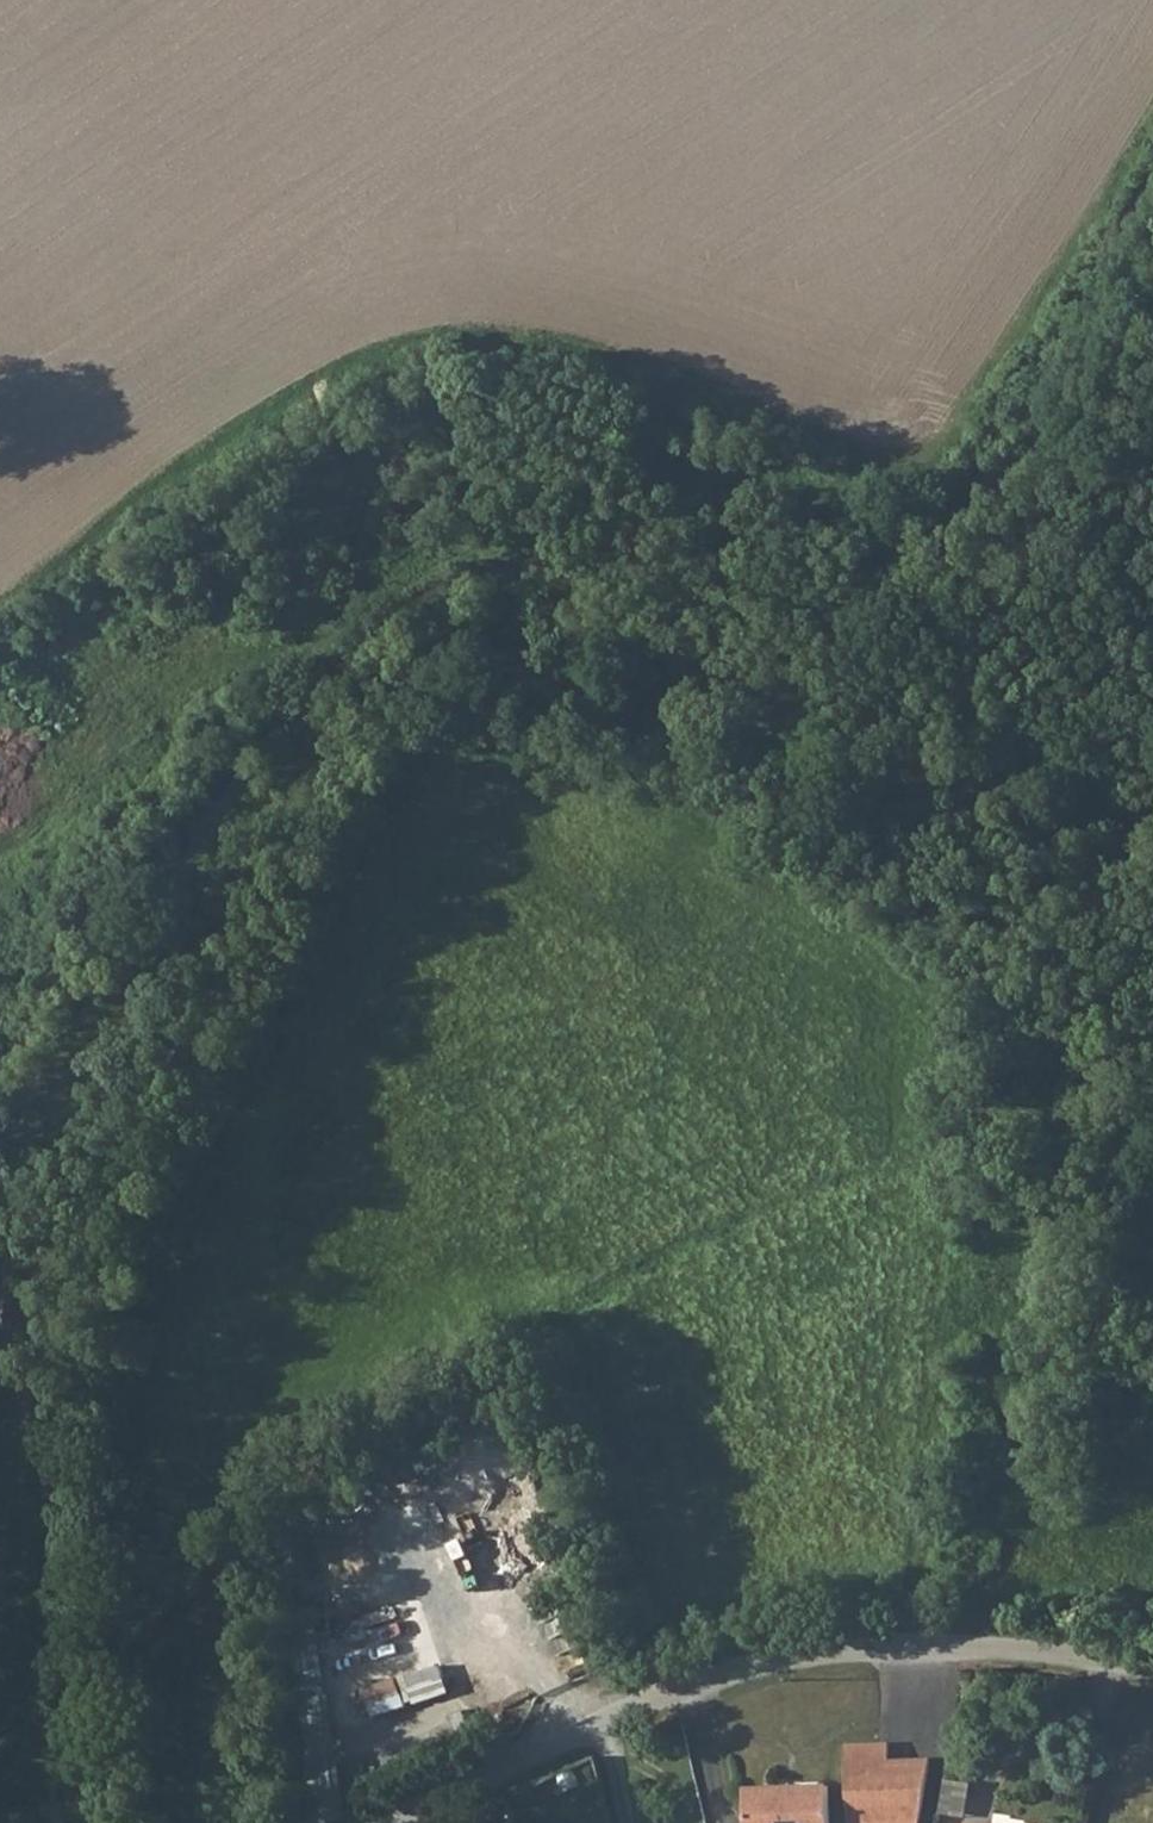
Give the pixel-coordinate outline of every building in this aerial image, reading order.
[(446,1665),(368,1686),(375,1715),(454,1694),(446,1665)] [(844,1754),(848,1822),(918,1822),(929,1767),(888,1769),(885,1750),(844,1754)] [(798,1796),(757,1797),(763,1822),(833,1822),(831,1791),(800,1792),(798,1796)] [(757,1797),(749,1798),(750,1822),(763,1822),(757,1797)]
